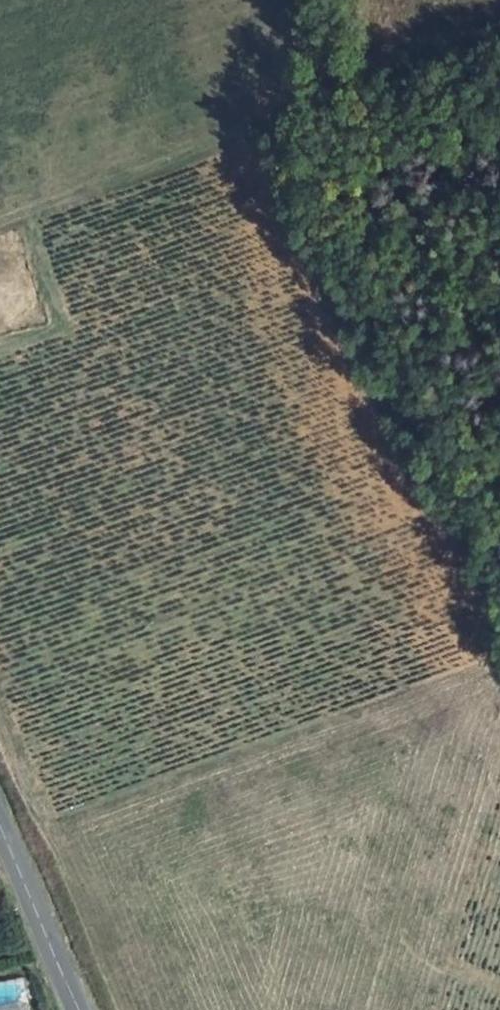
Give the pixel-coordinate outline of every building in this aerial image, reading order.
[(2,321),(5,317),(8,312),(9,307),(8,301),(6,296),(3,292),(0,290),(0,322),(2,321)] [(9,995),(10,1009),(53,1009),(51,991),(9,995)]
